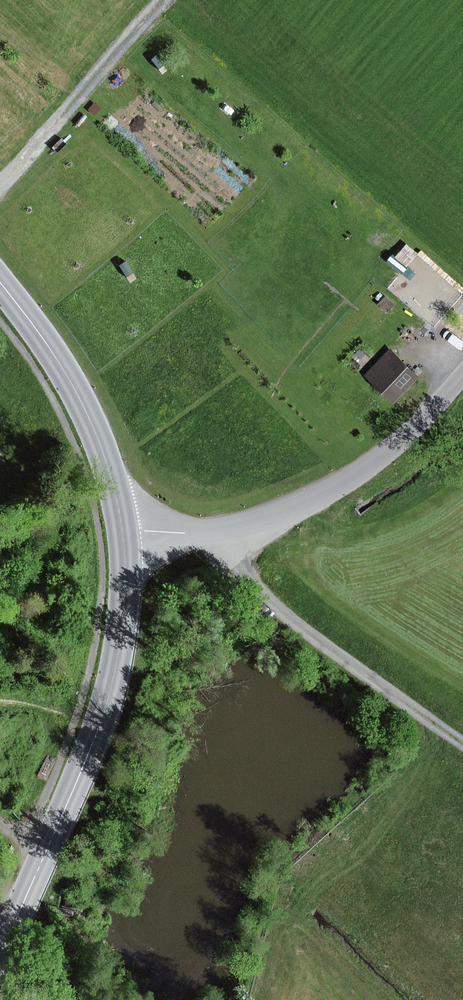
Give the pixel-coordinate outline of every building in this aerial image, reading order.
[(424,296),(432,286),(423,279),(415,289),(424,296)] [(393,348),(366,376),(396,405),(423,377),(393,348)]
